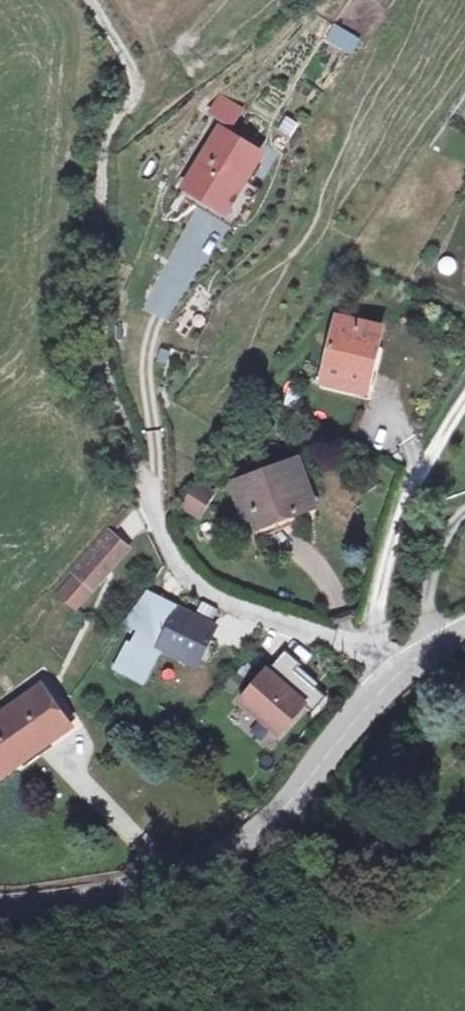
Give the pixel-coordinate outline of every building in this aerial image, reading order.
[(207,115),(234,128),(244,107),(216,94),(207,115)] [(193,185),(235,209),(248,188),(244,186),(266,148),(227,126),(193,185)] [(332,374),(376,384),(391,322),(347,312),(332,374)] [(236,486),(247,515),(256,511),(258,517),(262,527),(319,505),(300,460),(236,486)] [(219,489),(203,478),(189,499),(205,509),(219,489)] [(250,521),(258,517),(256,511),(247,515),(250,521)] [(114,534),(76,571),(81,576),(96,592),(134,555),(114,534)] [(96,592),(81,576),(61,594),(77,610),(96,592)] [(220,628),(153,591),(129,623),(142,629),(134,645),(131,643),(117,668),(147,683),(164,650),(200,668),(220,628)] [(269,672),(268,671),(242,702),(281,735),(307,703),(317,711),(329,697),(304,676),(303,677),(296,672),(303,664),(287,651),(269,672)] [(5,777),(23,762),(19,757),(43,737),(49,742),(66,725),(37,690),(0,719),(0,771),(5,777)]
